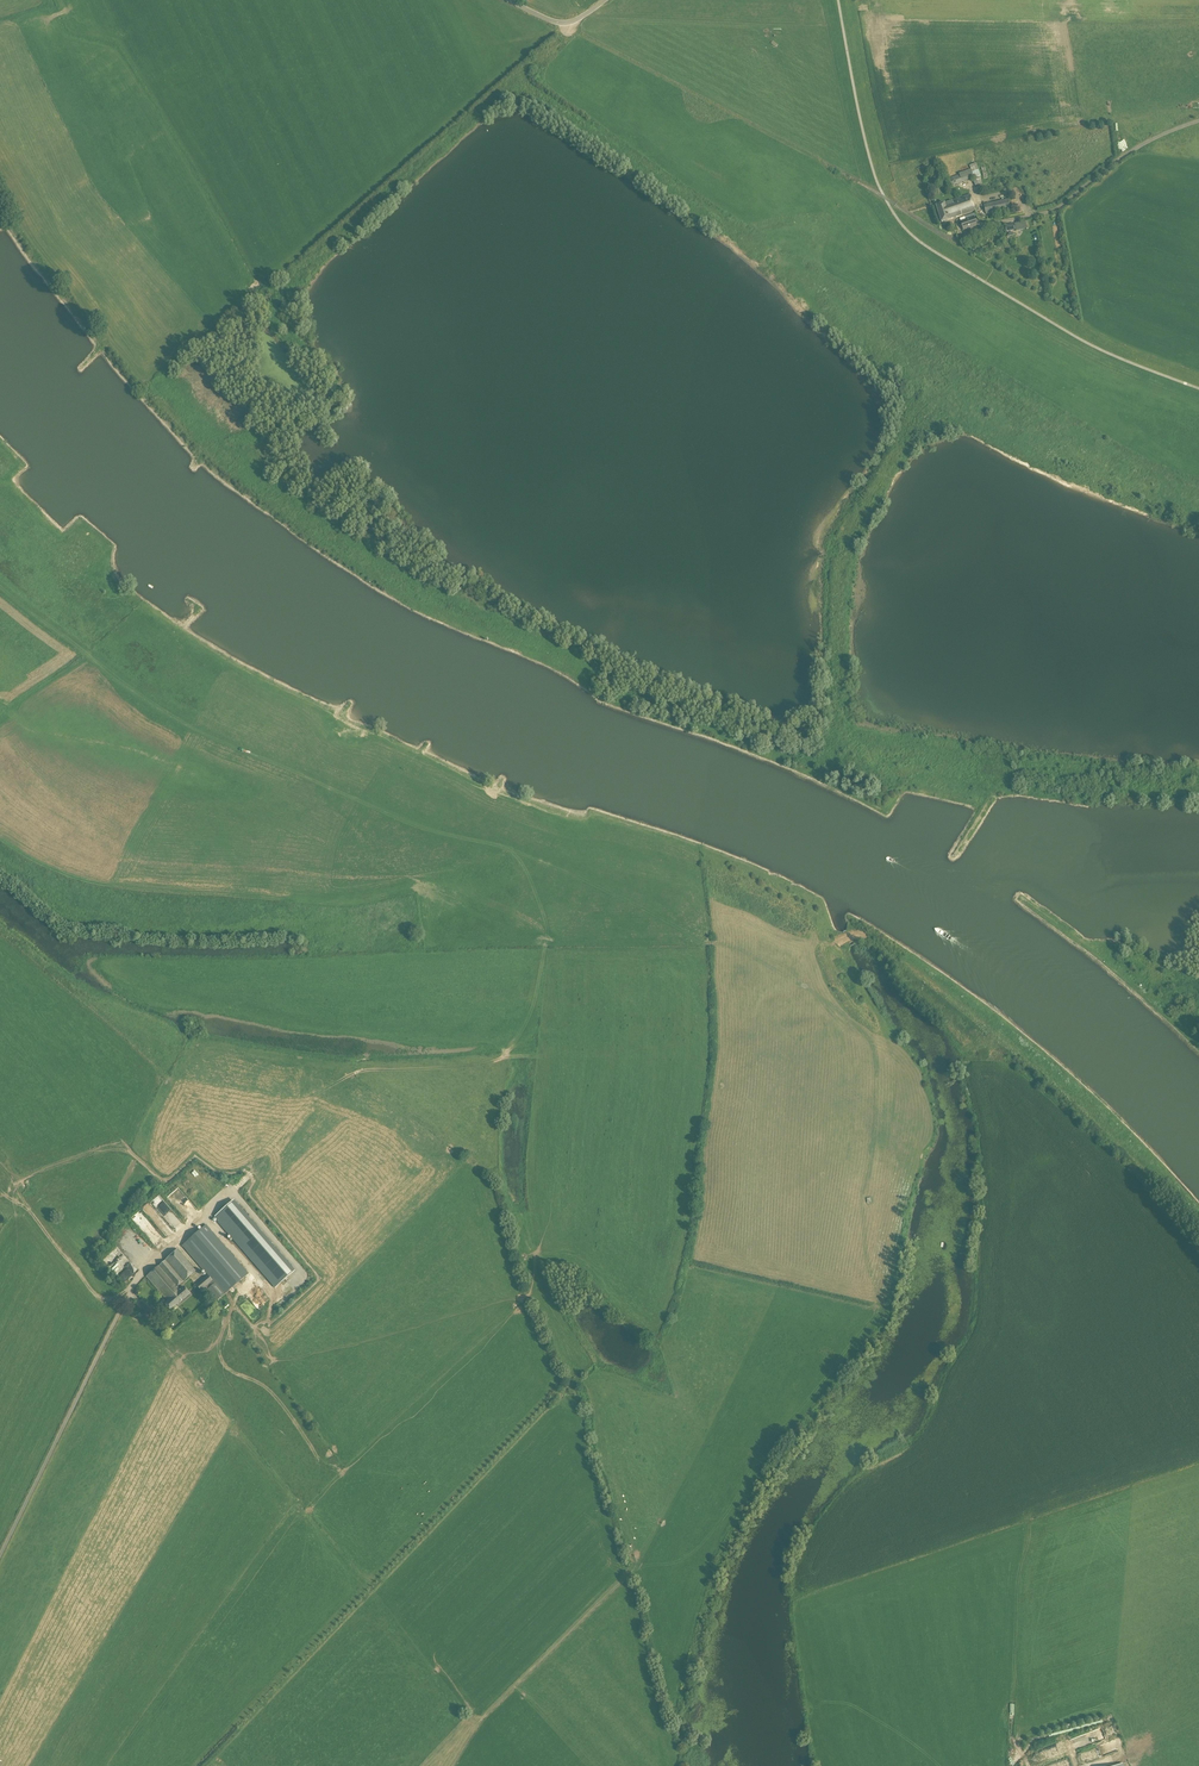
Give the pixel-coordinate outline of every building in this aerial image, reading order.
[(976,163),(969,165),(971,169),(974,178),(974,179),(973,180),(975,186),(982,183),(979,177),(981,177),(976,163)] [(950,187),(962,182),(959,175),(948,179),(950,187)] [(948,222),(948,220),(962,216),(962,215),(975,210),(970,194),(936,205),(942,222),(944,222),(945,222),(948,222)] [(986,214),(1010,209),(1008,199),(984,204),(986,214)] [(964,231),(977,226),(974,217),(961,221),(964,231)] [(1016,231),(1027,229),(1026,221),(1015,223),(1016,231)] [(1007,231),(1015,230),(1014,223),(1005,225),(1007,231)] [(216,1216),(275,1287),(294,1271),(234,1201),(216,1216)] [(205,1288),(217,1301),(249,1274),(206,1224),(182,1246),(207,1275),(196,1284),(201,1291),(205,1288)] [(170,1310),(177,1304),(177,1305),(190,1293),(184,1286),(180,1290),(177,1286),(196,1270),(178,1250),(147,1276),(168,1301),(165,1304),(170,1310)] [(258,1290),(251,1295),(258,1305),(265,1300),(258,1290)] [(1080,1743),(1095,1737),(1093,1731),(1078,1737),(1080,1743)] [(1050,1747),(1056,1754),(1059,1751),(1053,1744),(1050,1747)]
